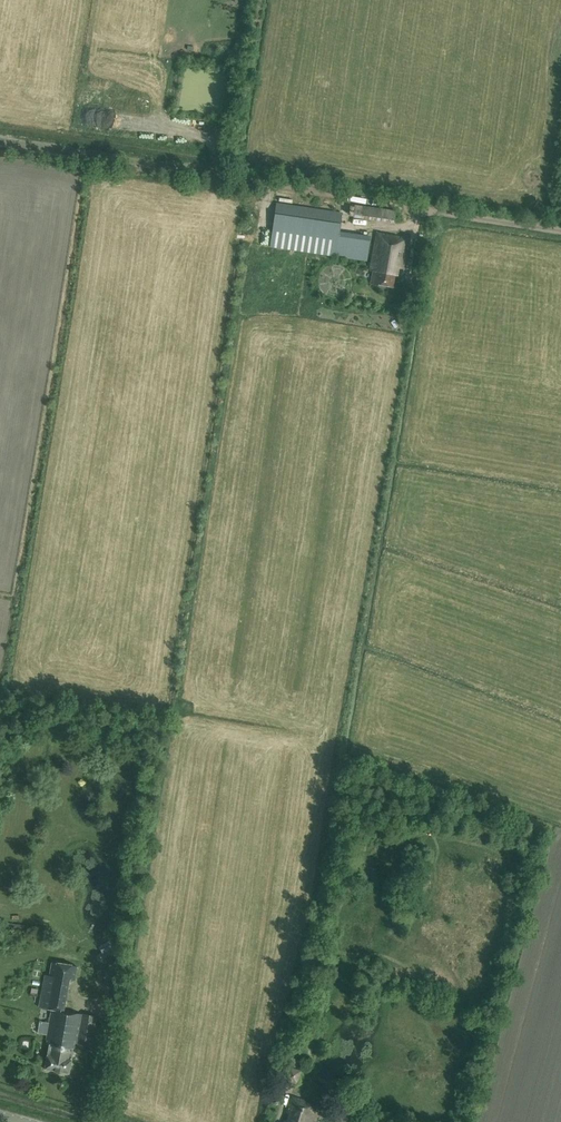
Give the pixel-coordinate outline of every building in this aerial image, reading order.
[(370,243),(350,241),(349,241),(350,232),(338,231),(341,213),(277,204),(273,230),(338,240),(338,243),(332,242),(330,256),(348,258),(367,260),(370,243)] [(398,268),(404,269),(409,239),(376,233),(370,271),(373,271),(371,283),(393,287),(395,276),(397,276),(398,268)] [(48,1044),(49,1044),(45,1069),(69,1073),(74,1046),(91,1050),(97,1017),(64,1011),(70,978),(74,979),(77,967),(52,963),(50,976),(45,975),(40,1007),(49,1009),(49,1011),(52,1011),(47,1039),(49,1040),(48,1044)] [(285,1080),(297,1084),(301,1070),(289,1066),(285,1080)] [(317,1105),(293,1097),(287,1111),(290,1113),(288,1120),(284,1119),(284,1121),(311,1121),(317,1105)] [(352,1109),(335,1108),(333,1121),(351,1121),(352,1109)]
